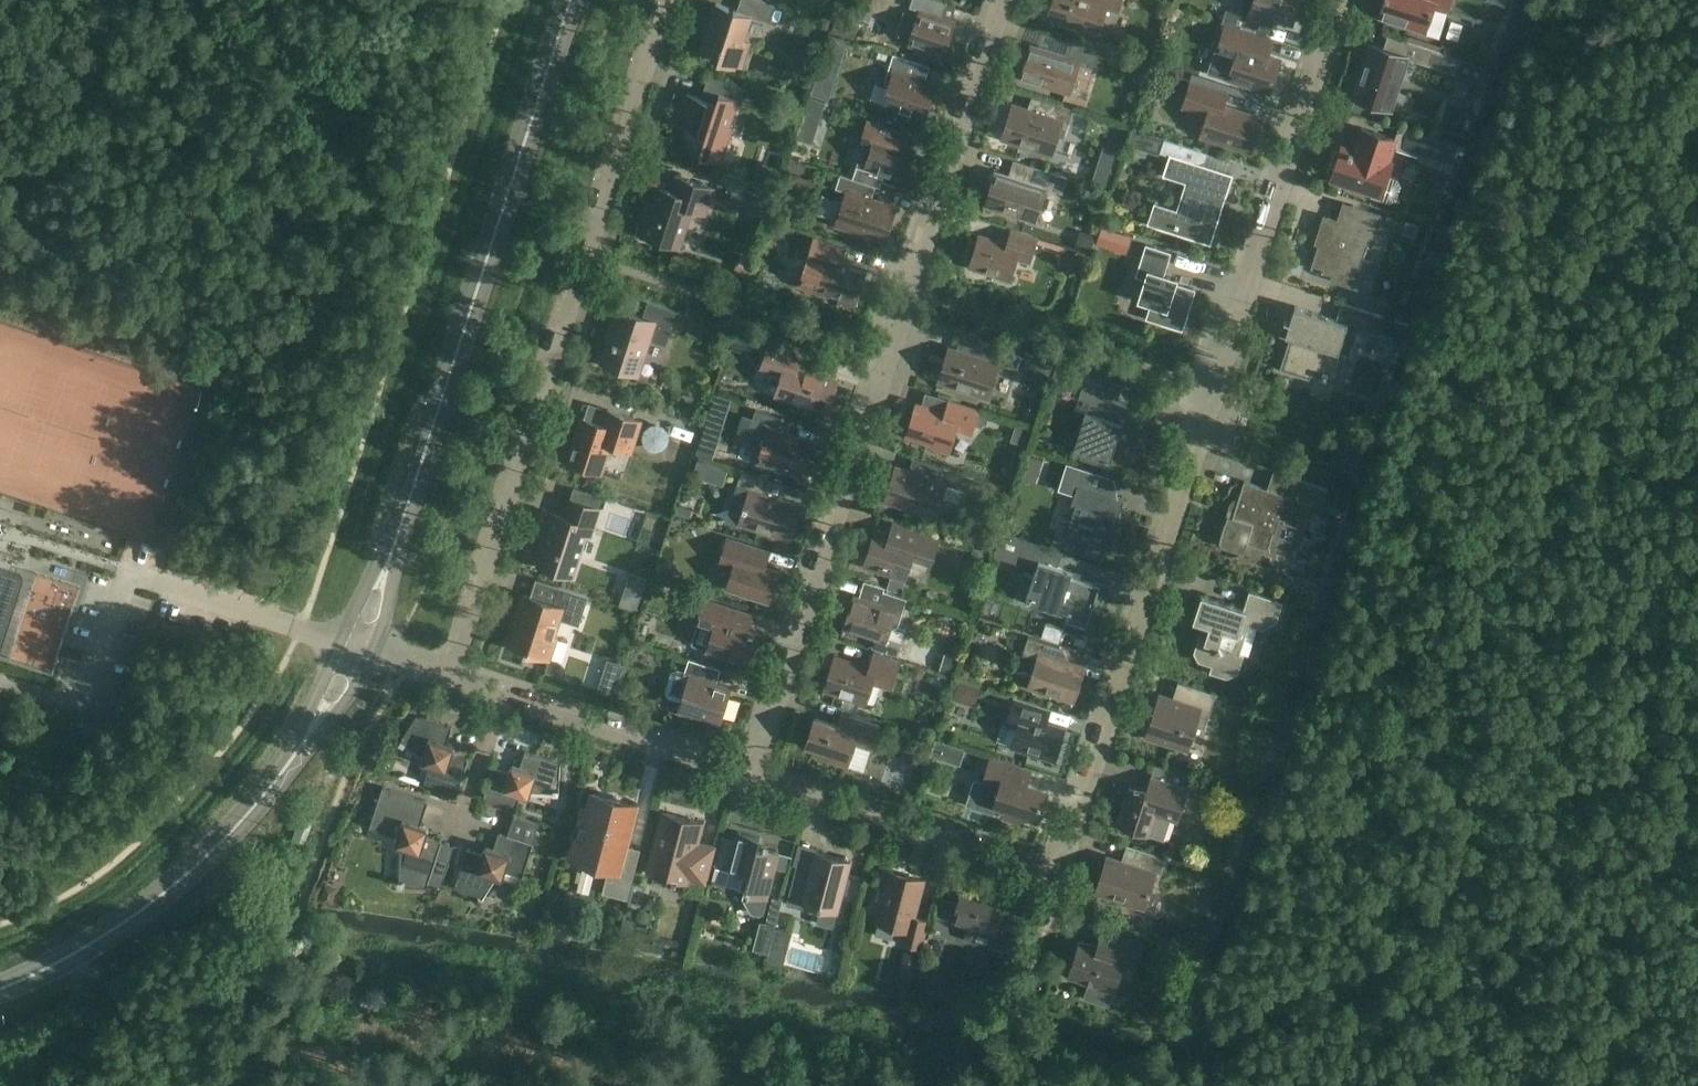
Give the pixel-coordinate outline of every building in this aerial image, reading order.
[(759,0),(740,0),(737,10),(716,3),(701,50),(713,54),(711,59),(717,61),(735,67),(735,64),(742,66),(744,57),(745,57),(750,41),(744,39),(751,16),(770,22),(775,5),(759,0)] [(816,6),(830,11),(833,0),(818,0),(816,6)] [(946,3),(938,0),(912,0),(909,7),(919,10),(917,15),(904,11),(898,32),(910,36),(908,45),(944,56),(955,22),(942,17),(946,3)] [(1118,8),(1120,0),(1053,0),(1047,19),(1097,35),(1107,5),(1118,8)] [(1274,16),(1292,22),(1299,0),(1242,0),(1237,14),(1225,10),(1221,22),(1256,34),(1260,21),(1271,25),(1274,16)] [(1378,17),(1426,32),(1434,7),(1446,11),(1450,0),(1383,0),(1378,17)] [(828,29),(830,18),(819,16),(817,22),(821,28),(828,29)] [(1228,78),(1269,91),(1270,92),(1280,60),(1268,56),(1273,41),(1225,25),(1216,52),(1230,56),(1233,62),(1228,78)] [(832,40),(825,59),(838,64),(845,45),(832,40)] [(1065,55),(1032,45),(1021,78),(1068,94),(1079,60),(1094,65),(1099,50),(1069,41),(1065,55)] [(1407,57),(1383,49),(1371,45),(1365,64),(1362,65),(1358,76),(1360,79),(1354,98),(1390,109),(1396,90),(1399,89),(1402,78),(1401,75),(1407,57)] [(1419,45),(1414,60),(1456,73),(1461,59),(1419,45)] [(882,105),(913,115),(924,118),(935,85),(923,81),(921,76),(924,64),(893,54),(884,81),(888,88),(882,105)] [(817,73),(810,94),(828,100),(834,79),(817,73)] [(708,75),(701,98),(687,93),(680,115),(688,117),(685,125),(675,122),(675,123),(685,126),(684,131),(684,136),(685,138),(686,143),(689,147),(690,148),(694,152),(699,154),(699,156),(720,163),(731,129),(727,128),(735,102),(741,104),(746,88),(708,75)] [(1191,80),(1185,99),(1210,107),(1201,136),(1250,152),(1261,118),(1223,105),(1227,92),(1191,80)] [(809,96),(802,117),(818,123),(825,102),(809,96)] [(1073,109),(1047,101),(1043,114),(1012,104),(1001,139),(1052,155),(1058,136),(1064,138),(1073,109)] [(905,179),(914,150),(889,142),(893,129),(868,121),(860,145),(871,148),(865,166),(905,179)] [(1329,170),(1329,171),(1333,172),(1331,178),(1370,191),(1369,193),(1371,197),(1389,203),(1396,200),(1401,186),(1397,179),(1387,176),(1392,162),(1389,161),(1393,148),(1421,157),(1428,136),(1399,126),(1395,139),(1361,128),(1354,150),(1342,146),(1340,152),(1336,151),(1335,151),(1329,170)] [(1199,164),(1203,151),(1164,139),(1160,153),(1169,156),(1163,175),(1191,184),(1182,212),(1154,203),(1148,224),(1210,244),(1221,210),(1217,209),(1221,194),(1226,196),(1233,175),(1199,164)] [(1035,207),(1040,204),(1045,188),(1050,189),(1055,173),(1030,165),(1026,177),(1020,175),(1014,177),(996,171),(984,206),(1027,219),(1031,206),(1035,207)] [(835,225),(885,241),(896,207),(872,199),(876,186),(840,174),(835,188),(846,192),(835,225)] [(713,188),(676,176),(671,191),(657,187),(647,218),(644,219),(640,229),(642,233),(642,235),(680,247),(692,209),(705,214),(713,188)] [(737,185),(731,205),(745,210),(751,190),(737,185)] [(1345,222),(1337,220),(1323,215),(1314,244),(1318,245),(1311,268),(1332,275),(1330,280),(1347,286),(1356,258),(1362,259),(1367,245),(1371,246),(1382,215),(1351,205),(1345,222)] [(1408,221),(1404,232),(1414,235),(1418,224),(1408,221)] [(1132,237),(1101,228),(1096,244),(1127,254),(1132,237)] [(1037,237),(1012,229),(1007,244),(980,235),(969,267),(1009,280),(1016,258),(1029,262),(1037,237)] [(1083,231),(1077,249),(1088,253),(1094,234),(1083,231)] [(814,240),(810,252),(807,261),(820,265),(812,290),(829,295),(830,291),(841,295),(837,305),(852,310),(865,270),(840,262),(844,249),(814,240)] [(1141,254),(1143,246),(1135,243),(1132,251),(1141,254)] [(1176,279),(1164,275),(1171,252),(1146,244),(1135,276),(1145,279),(1139,300),(1150,303),(1145,318),(1182,330),(1196,289),(1175,283),(1176,279)] [(1199,265),(1200,249),(1180,249),(1180,271),(1213,272),(1214,266),(1199,265)] [(1078,257),(1072,255),(1064,258),(1062,265),(1066,272),(1073,274),(1078,272),(1081,264),(1078,257)] [(611,332),(608,342),(601,362),(636,374),(641,360),(643,360),(650,340),(665,345),(676,311),(650,303),(645,319),(616,309),(609,331),(611,332)] [(1322,374),(1321,375),(1321,376),(1327,378),(1327,376),(1337,379),(1345,356),(1349,357),(1359,327),(1348,323),(1295,306),(1289,324),(1286,336),(1290,337),(1280,369),(1309,379),(1312,371),(1322,374)] [(1357,308),(1353,323),(1404,339),(1408,324),(1357,308)] [(686,333),(700,338),(704,324),(691,319),(686,333)] [(768,358),(764,370),(782,376),(776,395),(826,411),(828,405),(833,403),(837,390),(835,385),(837,379),(797,366),(801,351),(770,341),(765,357),(768,358)] [(938,382),(939,382),(988,398),(999,364),(1016,370),(1021,356),(990,346),(986,359),(949,347),(938,382)] [(1106,459),(1110,460),(1128,466),(1134,448),(1143,451),(1150,431),(1148,430),(1151,422),(1153,423),(1157,410),(1118,398),(1122,385),(1086,374),(1079,398),(1090,401),(1075,449),(1083,452),(1081,458),(1104,465),(1106,459)] [(711,405),(728,410),(731,399),(714,394),(711,405)] [(916,404),(906,436),(932,444),(931,447),(948,453),(955,429),(971,434),(979,410),(949,400),(945,413),(916,404)] [(603,425),(584,419),(582,418),(568,463),(600,473),(609,445),(631,453),(641,421),(608,410),(603,425)] [(758,461),(799,474),(800,475),(811,443),(777,432),(781,418),(755,410),(747,436),(750,442),(763,446),(758,461)] [(645,443),(649,448),(655,450),(661,448),(666,444),(668,438),(666,432),(662,428),(656,426),(650,427),(646,431),(645,434),(648,435),(645,443)] [(1042,460),(1030,456),(1026,467),(1039,471),(1042,460)] [(1124,500),(1118,498),(1108,495),(1113,480),(1069,465),(1064,482),(1077,487),(1071,506),(1074,508),(1071,519),(1069,519),(1067,525),(1069,525),(1065,539),(1086,546),(1084,554),(1103,561),(1108,547),(1112,548),(1121,521),(1117,520),(1124,500)] [(974,477),(944,467),(939,480),(896,466),(884,503),(904,509),(904,506),(935,516),(945,485),(969,492),(974,477)] [(800,505),(781,499),(763,494),(768,478),(741,470),(736,485),(730,505),(743,510),(739,524),(789,540),(800,505)] [(1227,515),(1220,537),(1219,542),(1221,546),(1242,553),(1241,558),(1246,559),(1251,559),(1256,556),(1260,553),(1261,548),(1269,550),(1270,548),(1268,547),(1272,533),(1275,534),(1280,519),(1284,520),(1283,522),(1303,528),(1311,504),(1314,505),(1320,486),(1279,473),(1273,491),(1244,481),(1236,506),(1239,507),(1237,513),(1234,512),(1232,517),(1227,515)] [(547,535),(544,544),(538,564),(573,576),(588,527),(593,528),(599,509),(569,499),(563,517),(550,513),(543,534),(547,535)] [(614,499),(608,528),(639,534),(644,505),(614,499)] [(696,508),(694,504),(686,501),(683,511),(694,515),(696,508)] [(909,565),(929,571),(932,560),(939,535),(894,520),(890,534),(876,529),(863,566),(904,580),(909,565)] [(768,552),(754,547),(727,538),(719,564),(733,569),(727,587),(769,601),(778,572),(764,567),(769,553),(769,552),(768,552)] [(1037,564),(1036,569),(1025,601),(1067,615),(1065,621),(1086,628),(1100,586),(1070,576),(1072,571),(1058,566),(1062,552),(1025,540),(1019,558),(1037,564)] [(21,575),(0,568),(0,639),(21,575)] [(879,597),(883,583),(861,577),(857,591),(879,597)] [(520,616),(516,628),(510,645),(525,650),(524,652),(549,660),(556,636),(553,635),(558,619),(579,626),(588,596),(559,587),(553,604),(523,594),(517,615),(520,616)] [(906,632),(893,628),(898,626),(906,599),(883,591),(879,604),(854,596),(844,628),(875,638),(872,648),(897,656),(900,646),(902,646),(906,632)] [(1243,609),(1227,604),(1201,596),(1193,621),(1207,626),(1203,639),(1200,638),(1196,652),(1200,659),(1212,664),(1209,672),(1227,678),(1238,672),(1244,654),(1238,652),(1247,624),(1262,629),(1277,621),(1283,602),(1249,591),(1243,609)] [(704,600),(697,624),(690,644),(707,650),(706,650),(749,663),(758,634),(747,630),(751,616),(751,615),(750,614),(743,612),(704,600)] [(753,612),(751,623),(777,630),(780,619),(753,612)] [(1059,642),(1063,629),(1045,624),(1041,636),(1041,637),(1059,642)] [(1028,687),(1072,701),(1073,702),(1084,667),(1068,662),(1060,647),(1028,637),(1022,654),(1037,659),(1028,687)] [(940,671),(953,675),(959,656),(946,652),(940,671)] [(834,657),(824,689),(866,702),(873,682),(891,688),(900,661),(873,653),(869,668),(834,657)] [(689,659),(685,672),(677,669),(671,672),(664,691),(667,697),(680,702),(678,710),(720,724),(732,687),(711,680),(715,667),(689,659)] [(918,678),(922,676),(923,671),(921,668),(917,666),(912,668),(911,672),(913,677),(918,678)] [(980,688),(958,682),(953,700),(975,706),(980,688)] [(1186,685),(1181,701),(1159,694),(1155,708),(1151,711),(1148,718),(1150,723),(1146,736),(1188,750),(1195,726),(1204,729),(1216,694),(1186,685)] [(1036,720),(1041,705),(1015,697),(1006,725),(1017,729),(1011,747),(1054,761),(1064,729),(1036,720)] [(865,770),(871,750),(879,725),(850,715),(846,728),(815,718),(806,745),(830,752),(828,758),(865,770)] [(445,747),(447,742),(452,727),(416,716),(399,743),(404,746),(404,744),(423,756),(421,761),(422,764),(429,766),(424,782),(457,793),(468,759),(448,752),(445,747)] [(902,750),(921,756),(926,741),(907,735),(902,750)] [(513,773),(508,772),(493,767),(482,801),(515,812),(520,795),(527,797),(530,796),(531,791),(553,792),(553,794),(559,794),(560,762),(525,751),(518,771),(513,773)] [(1020,781),(1025,767),(991,756),(982,783),(975,780),(967,804),(992,812),(995,805),(1006,809),(1004,816),(1021,821),(1023,814),(1036,818),(1045,789),(1020,781)] [(1117,825),(1149,835),(1160,838),(1167,817),(1177,820),(1188,788),(1192,776),(1155,764),(1151,777),(1145,793),(1129,788),(1117,825)] [(419,829),(420,824),(428,802),(382,787),(369,827),(397,836),(395,843),(396,846),(401,847),(399,880),(398,880),(397,885),(427,887),(441,841),(421,834),(419,829)] [(620,862),(625,845),(623,845),(627,832),(628,833),(635,805),(593,794),(588,810),(584,809),(572,857),(609,867),(602,892),(627,899),(636,866),(620,862)] [(695,848),(697,843),(702,823),(663,812),(648,872),(672,878),(671,880),(681,883),(681,881),(686,882),(687,878),(704,882),(712,853),(695,848)] [(738,832),(736,840),(723,837),(716,865),(717,865),(713,882),(740,889),(746,890),(744,898),(753,913),(760,915),(764,913),(768,899),(767,899),(779,854),(763,849),(762,855),(755,854),(757,848),(760,838),(738,832)] [(487,855),(482,854),(467,849),(454,887),(480,904),(484,899),(482,898),(495,878),(501,880),(503,878),(506,871),(522,877),(533,844),(498,833),(492,853),(487,855)] [(1128,858),(1121,861),(1107,856),(1095,892),(1123,901),(1125,904),(1133,907),(1136,905),(1144,908),(1155,873),(1161,874),(1166,857),(1131,846),(1128,858)] [(796,865),(786,905),(818,913),(820,907),(837,912),(842,893),(847,895),(852,875),(847,874),(851,861),(848,860),(845,856),(841,859),(815,852),(810,868),(796,865)] [(920,948),(923,936),(927,921),(914,918),(924,880),(889,871),(880,905),(872,909),(877,918),(876,922),(910,931),(907,944),(920,948)] [(335,886),(325,884),(320,900),(332,902),(335,886)] [(1013,945),(1021,923),(1023,916),(1006,911),(1009,901),(992,896),(992,897),(984,894),(984,893),(963,886),(952,920),(965,924),(961,937),(994,948),(996,940),(1013,945)] [(783,899),(773,896),(766,922),(760,920),(753,948),(769,952),(775,928),(783,899)] [(940,898),(935,914),(948,918),(953,902),(940,898)] [(775,928),(769,952),(767,961),(784,964),(792,932),(775,928)] [(1118,936),(1107,932),(1106,936),(1103,945),(1097,947),(1079,941),(1068,976),(1089,982),(1084,998),(1109,1006),(1114,990),(1120,971),(1132,975),(1132,973),(1134,973),(1137,961),(1138,960),(1143,944),(1118,936)] [(1146,966),(1158,974),(1167,961),(1155,953),(1146,966)]
